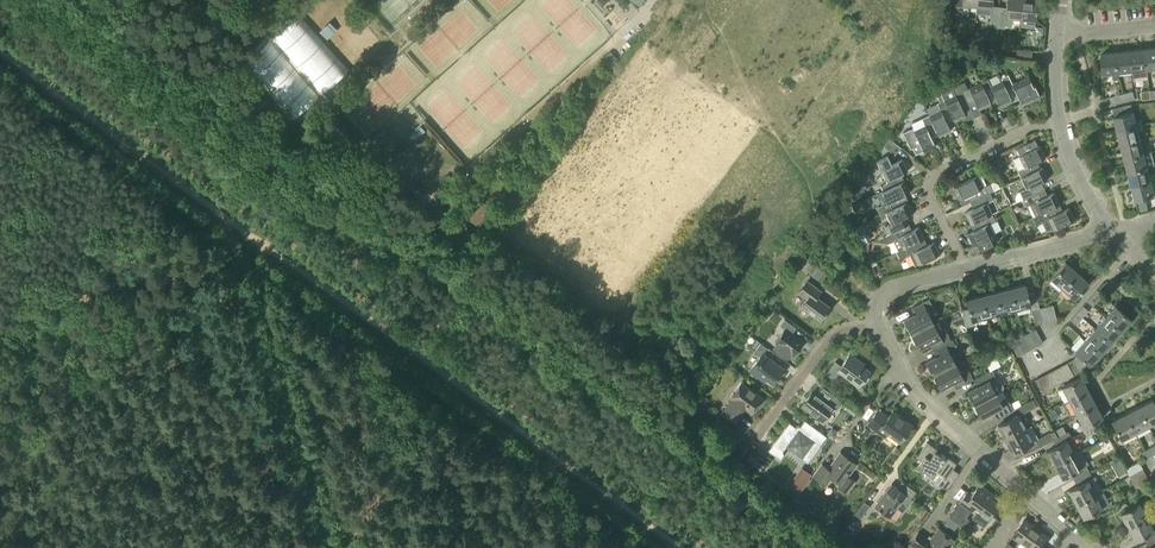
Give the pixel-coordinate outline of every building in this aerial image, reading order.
[(977,0),(955,0),(954,12),(967,14),(968,5),(976,6),(977,0)] [(976,6),(991,7),(989,24),(997,25),(998,10),(991,9),(992,0),(977,0),(976,6)] [(997,25),(996,27),(1004,28),(1005,25),(1011,26),(1012,17),(1020,18),(1022,0),(1007,0),(1006,10),(998,10),(997,25)] [(1020,18),(1019,25),(1034,27),(1037,0),(1022,0),(1020,18)] [(297,15),(239,65),(290,123),(348,72),(297,15)] [(414,17),(408,22),(412,26),(417,22),(414,17)] [(609,50),(615,56),(625,45),(618,39),(609,50)] [(1145,49),(1147,69),(1154,68),(1154,48),(1145,49)] [(1031,58),(1032,50),(1016,49),(1016,57),(1031,58)] [(1145,49),(1131,51),(1133,70),(1133,75),(1134,78),(1148,76),(1147,69),(1145,49)] [(1131,51),(1117,52),(1119,72),(1133,70),(1131,51)] [(1119,72),(1117,52),(1102,54),(1104,74),(1112,73),(1113,79),(1118,78),(1118,72),(1119,72)] [(1002,80),(1012,102),(1011,100),(1018,97),(1022,105),(1040,97),(1035,85),(1033,86),(1028,76),(1012,83),(1009,77),(1002,80)] [(1012,102),(1002,80),(991,86),(988,79),(980,83),(990,102),(997,99),(1000,107),(1012,102)] [(964,82),(959,85),(969,106),(976,103),(979,110),(991,104),(990,102),(980,83),(967,89),(964,82)] [(969,106),(959,85),(952,88),(940,93),(941,95),(952,117),(954,122),(966,116),(963,109),(969,106)] [(1152,99),(1151,90),(1141,91),(1142,100),(1152,99)] [(1134,91),(1124,93),(1126,102),(1136,99),(1134,91)] [(1126,102),(1124,93),(1110,97),(1112,106),(1126,102)] [(940,110),(929,115),(937,132),(937,133),(939,137),(951,131),(945,121),(952,117),(941,95),(937,97),(939,102),(937,103),(940,110)] [(1142,118),(1136,120),(1134,112),(1132,113),(1130,105),(1113,109),(1118,130),(1143,124),(1142,118)] [(937,132),(929,115),(922,119),(925,125),(914,130),(913,128),(903,133),(910,149),(912,148),(915,154),(923,151),(924,152),(935,146),(930,136),(937,133),(937,132)] [(1143,124),(1118,130),(1121,144),(1141,139),(1140,132),(1145,131),(1143,124)] [(410,136),(414,141),(425,132),(420,126),(410,136)] [(894,154),(900,148),(901,147),(889,138),(883,145),(894,154)] [(1141,139),(1121,144),(1125,158),(1148,152),(1147,147),(1149,146),(1147,138),(1141,139)] [(1038,170),(1038,169),(1035,163),(1045,158),(1040,146),(1038,147),(1035,140),(1015,149),(1018,157),(1013,159),(1018,170),(1017,170),(1021,178),(1038,170)] [(1148,152),(1125,158),(1128,172),(1154,165),(1154,164),(1152,151),(1148,152)] [(902,182),(902,181),(899,175),(908,171),(902,159),(891,164),(887,155),(876,160),(887,183),(880,186),(883,191),(902,182)] [(1154,165),(1128,172),(1132,186),(1152,181),(1154,180),(1154,169),(1154,165)] [(1038,170),(1021,178),(1026,189),(1019,192),(1023,199),(1042,190),(1039,183),(1047,179),(1042,167),(1038,169),(1038,170)] [(970,202),(989,192),(986,185),(979,188),(974,177),(953,187),(958,199),(963,196),(967,203),(970,202)] [(902,182),(883,191),(876,194),(882,205),(875,208),(879,215),(885,212),(906,202),(903,195),(910,192),(904,181),(902,181),(902,182)] [(1132,186),(1135,200),(1154,195),(1154,193),(1152,181),(1132,186)] [(993,182),(989,183),(993,191),(1000,187),(998,184),(996,182),(993,182)] [(1042,190),(1023,199),(1026,206),(1029,205),(1035,216),(1059,204),(1054,193),(1046,197),(1042,190)] [(970,202),(973,208),(965,212),(970,224),(972,223),(992,214),(986,203),(993,200),(989,192),(970,202)] [(487,206),(471,194),(460,209),(476,221),(487,206)] [(906,202),(885,212),(890,223),(884,226),(887,234),(908,224),(905,217),(912,214),(906,202)] [(1059,204),(1035,216),(1032,218),(1035,225),(1042,222),(1046,231),(1053,230),(1075,219),(1069,208),(1061,212),(1058,205),(1060,204),(1059,204)] [(972,223),(975,230),(967,234),(972,246),(979,243),(982,249),(997,242),(988,224),(995,221),(992,214),(972,223)] [(887,234),(882,236),(886,243),(892,240),(897,251),(922,239),(922,240),(924,239),(918,227),(912,230),(908,224),(887,234)] [(965,230),(958,231),(960,240),(967,239),(965,230)] [(870,240),(867,235),(858,239),(861,244),(870,240)] [(922,239),(897,251),(895,252),(899,260),(909,255),(914,266),(918,264),(939,254),(934,242),(925,246),(922,240),(922,239)] [(1062,288),(1076,272),(1065,262),(1051,278),(1062,288)] [(1088,282),(1076,272),(1062,288),(1074,298),(1088,282)] [(826,311),(829,307),(816,297),(820,291),(807,281),(798,292),(807,299),(801,306),(820,320),(825,313),(826,314),(827,312),(826,311)] [(1029,293),(1026,284),(1011,288),(1017,309),(1031,306),(1033,310),(1040,308),(1036,292),(1029,293)] [(1017,309),(1011,288),(996,292),(1002,313),(1017,309)] [(1097,290),(1088,301),(1094,306),(1103,295),(1097,290)] [(996,292),(981,295),(987,317),(1002,313),(996,292)] [(987,317),(981,295),(966,299),(969,309),(962,310),(966,327),(973,325),(972,320),(987,317)] [(912,334),(933,323),(928,314),(935,310),(929,299),(913,307),(916,314),(905,320),(912,334)] [(1053,305),(1047,307),(1050,322),(1057,320),(1053,305)] [(1083,305),(1077,312),(1082,317),(1088,310),(1083,305)] [(1104,317),(1121,331),(1131,320),(1115,305),(1104,317)] [(1047,307),(1040,308),(1044,323),(1050,322),(1047,307)] [(764,311),(764,314),(767,316),(770,315),(772,313),(771,310),(769,308),(765,308),(764,311)] [(1040,308),(1033,310),(1031,311),(1035,326),(1044,323),(1040,308)] [(1082,317),(1077,312),(1070,319),(1076,324),(1082,317)] [(1121,331),(1104,317),(1094,328),(1111,343),(1121,331)] [(775,342),(777,343),(773,349),(787,359),(791,354),(793,355),(803,342),(792,334),(796,328),(784,320),(780,325),(785,329),(775,342)] [(933,323),(912,334),(919,348),(931,342),(934,348),(950,340),(944,328),(938,332),(933,323)] [(962,334),(965,332),(965,329),(964,326),(960,325),(957,327),(957,330),(958,333),(962,334)] [(1111,343),(1094,328),(1084,340),(1101,354),(1111,343)] [(1036,329),(1030,332),(1037,346),(1043,343),(1036,329)] [(1030,332),(1023,335),(1030,349),(1037,346),(1030,332)] [(1030,349),(1023,335),(1016,339),(1024,353),(1030,349)] [(1024,353),(1016,339),(1010,343),(1017,356),(1024,353)] [(950,340),(934,348),(935,349),(938,347),(941,354),(927,362),(933,374),(955,363),(951,356),(958,352),(952,340),(950,340)] [(1101,354),(1084,340),(1074,351),(1077,354),(1073,359),(1079,372),(1088,363),(1091,366),(1101,354)] [(766,379),(773,383),(783,369),(763,354),(767,348),(760,343),(754,352),(760,356),(750,370),(764,381),(766,379)] [(987,358),(998,380),(1016,371),(1005,349),(987,358)] [(859,362),(849,354),(841,366),(835,362),(826,374),(834,381),(840,373),(859,387),(869,372),(858,364),(859,362)] [(1079,372),(1073,359),(1067,362),(1074,375),(1079,372)] [(1074,375),(1067,362),(1060,366),(1067,378),(1074,375)] [(955,363),(933,374),(941,388),(955,380),(959,387),(973,380),(967,368),(959,372),(955,363)] [(1060,366),(1054,369),(1061,382),(1067,378),(1060,366)] [(1054,369),(1048,373),(1055,385),(1061,382),(1054,369)] [(975,404),(996,393),(1002,390),(1003,387),(1000,382),(998,382),(991,370),(976,378),(980,385),(968,392),(975,404)] [(1048,373),(1042,376),(1048,389),(1055,385),(1048,373)] [(1048,389),(1042,376),(1035,379),(1042,392),(1048,389)] [(1070,400),(1089,390),(1082,376),(1063,386),(1070,400)] [(742,383),(730,398),(732,399),(722,412),(736,422),(745,409),(751,413),(762,398),(742,383)] [(1089,390),(1070,400),(1077,413),(1096,404),(1089,390)] [(840,402),(829,394),(825,399),(813,391),(802,406),(822,421),(833,406),(836,408),(840,402)] [(697,399),(704,405),(709,399),(701,393),(697,399)] [(996,393),(975,404),(981,417),(993,411),(997,418),(1012,410),(1006,398),(1000,401),(996,393)] [(1021,414),(1038,405),(1035,398),(1017,407),(1021,414)] [(1138,406),(1148,425),(1154,421),(1154,405),(1152,399),(1138,406)] [(696,401),(688,411),(693,414),(700,404),(696,401)] [(853,415),(857,410),(848,403),(844,409),(853,415)] [(1096,404),(1077,413),(1084,427),(1103,417),(1096,404)] [(1138,406),(1125,413),(1135,432),(1148,425),(1138,406)] [(1054,408),(1047,412),(1051,420),(1058,416),(1054,408)] [(900,441),(912,425),(893,411),(888,417),(878,410),(867,424),(885,436),(888,432),(900,441)] [(1135,432),(1125,413),(1112,420),(1122,439),(1135,432)] [(1005,440),(1026,429),(1018,415),(998,426),(1005,440)] [(1043,415),(1030,421),(1033,428),(1047,422),(1043,415)] [(789,423),(768,451),(780,459),(783,455),(783,451),(787,446),(796,453),(799,450),(803,449),(812,456),(826,436),(805,420),(800,427),(799,427),(797,427),(796,428),(789,423)] [(1058,437),(1066,432),(1063,426),(1054,430),(1058,437)] [(1033,442),(1026,429),(1005,440),(1012,453),(1033,442)] [(1058,437),(1054,439),(1053,439),(1057,446),(1048,450),(1055,464),(1082,450),(1081,449),(1073,453),(1067,441),(1072,438),(1069,431),(1066,432),(1058,437)] [(1053,439),(1054,439),(1050,432),(1035,440),(1039,447),(1053,439)] [(936,472),(944,477),(939,484),(946,490),(959,472),(953,469),(956,464),(944,455),(943,454),(942,454),(941,454),(940,455),(939,455),(935,452),(937,450),(927,442),(916,457),(921,461),(915,468),(923,473),(925,471),(932,476),(936,472)] [(1141,452),(1145,458),(1154,453),(1154,445),(1154,444),(1141,452)] [(1090,464),(1082,450),(1055,464),(1063,478),(1071,474),(1074,479),(1090,471),(1087,466),(1090,464)] [(825,485),(831,477),(840,483),(837,486),(846,493),(854,481),(847,475),(855,463),(841,453),(829,469),(822,464),(813,476),(825,485)] [(887,463),(889,456),(880,453),(877,459),(887,463)] [(1129,476),(1143,469),(1139,462),(1125,470),(1129,476)] [(1143,469),(1129,476),(1132,482),(1146,475),(1143,469)] [(1090,471),(1074,479),(1078,485),(1069,490),(1076,504),(1103,490),(1096,476),(1093,477),(1090,471)] [(1146,475),(1132,482),(1136,489),(1150,481),(1146,475)] [(916,492),(902,481),(897,488),(891,484),(875,506),(878,509),(880,511),(880,510),(890,517),(906,496),(910,499),(916,492)] [(971,495),(967,492),(959,503),(971,511),(973,508),(989,519),(998,506),(998,507),(1000,504),(991,498),(993,494),(979,484),(971,495)] [(1110,504),(1103,490),(1076,504),(1083,517),(1110,504)] [(870,505),(864,501),(855,514),(860,518),(870,505)] [(1128,526),(1147,517),(1140,503),(1121,513),(1128,526)] [(969,519),(966,517),(954,509),(949,516),(953,520),(959,524),(963,527),(969,519)] [(1147,517),(1128,526),(1135,540),(1143,536),(1146,542),(1154,537),(1154,530),(1147,517)] [(1012,535),(1029,547),(1039,547),(1047,537),(1023,520),(1012,535)] [(918,532),(911,542),(919,547),(948,547),(954,539),(939,528),(929,541),(918,532)] [(1146,542),(1149,547),(1154,547),(1154,537),(1146,542)]
